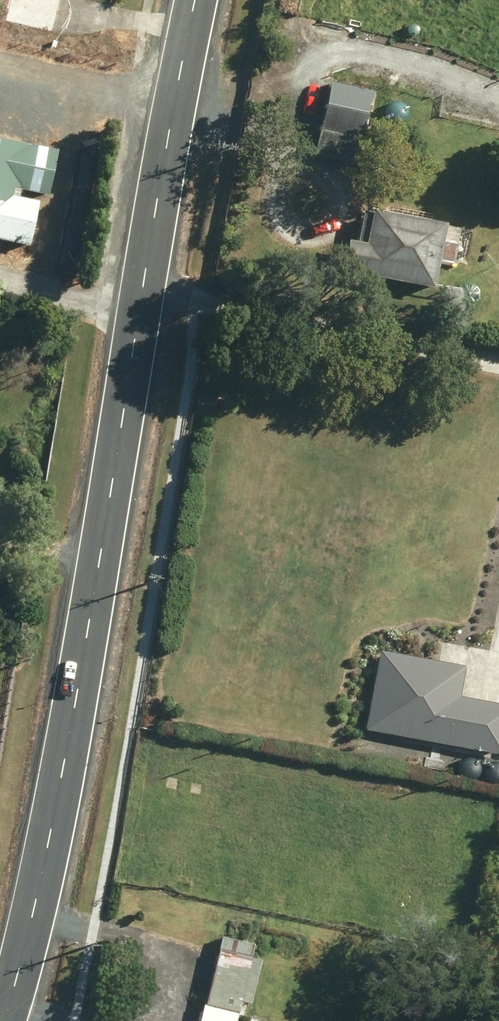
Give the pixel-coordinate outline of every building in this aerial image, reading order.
[(12,10),(63,19),(66,0),(14,0),(12,10)] [(318,136),(315,149),(352,157),(354,143),(360,117),(366,85),(330,78),(318,136)] [(33,249),(43,204),(22,200),(24,191),(51,197),(61,154),(0,141),(0,242),(33,249)] [(330,275),(423,292),(428,265),(442,267),(449,230),(355,213),(349,246),(336,244),(330,275)] [(170,703),(166,722),(433,772),(437,753),(431,752),(457,614),(238,572),(236,584),(201,577),(177,705),(170,703)] [(437,766),(498,777),(498,594),(469,589),(437,766)] [(194,1020),(229,1020),(247,947),(214,939),(194,1020)] [(287,963),(263,953),(257,968),(281,978),(287,963)]
